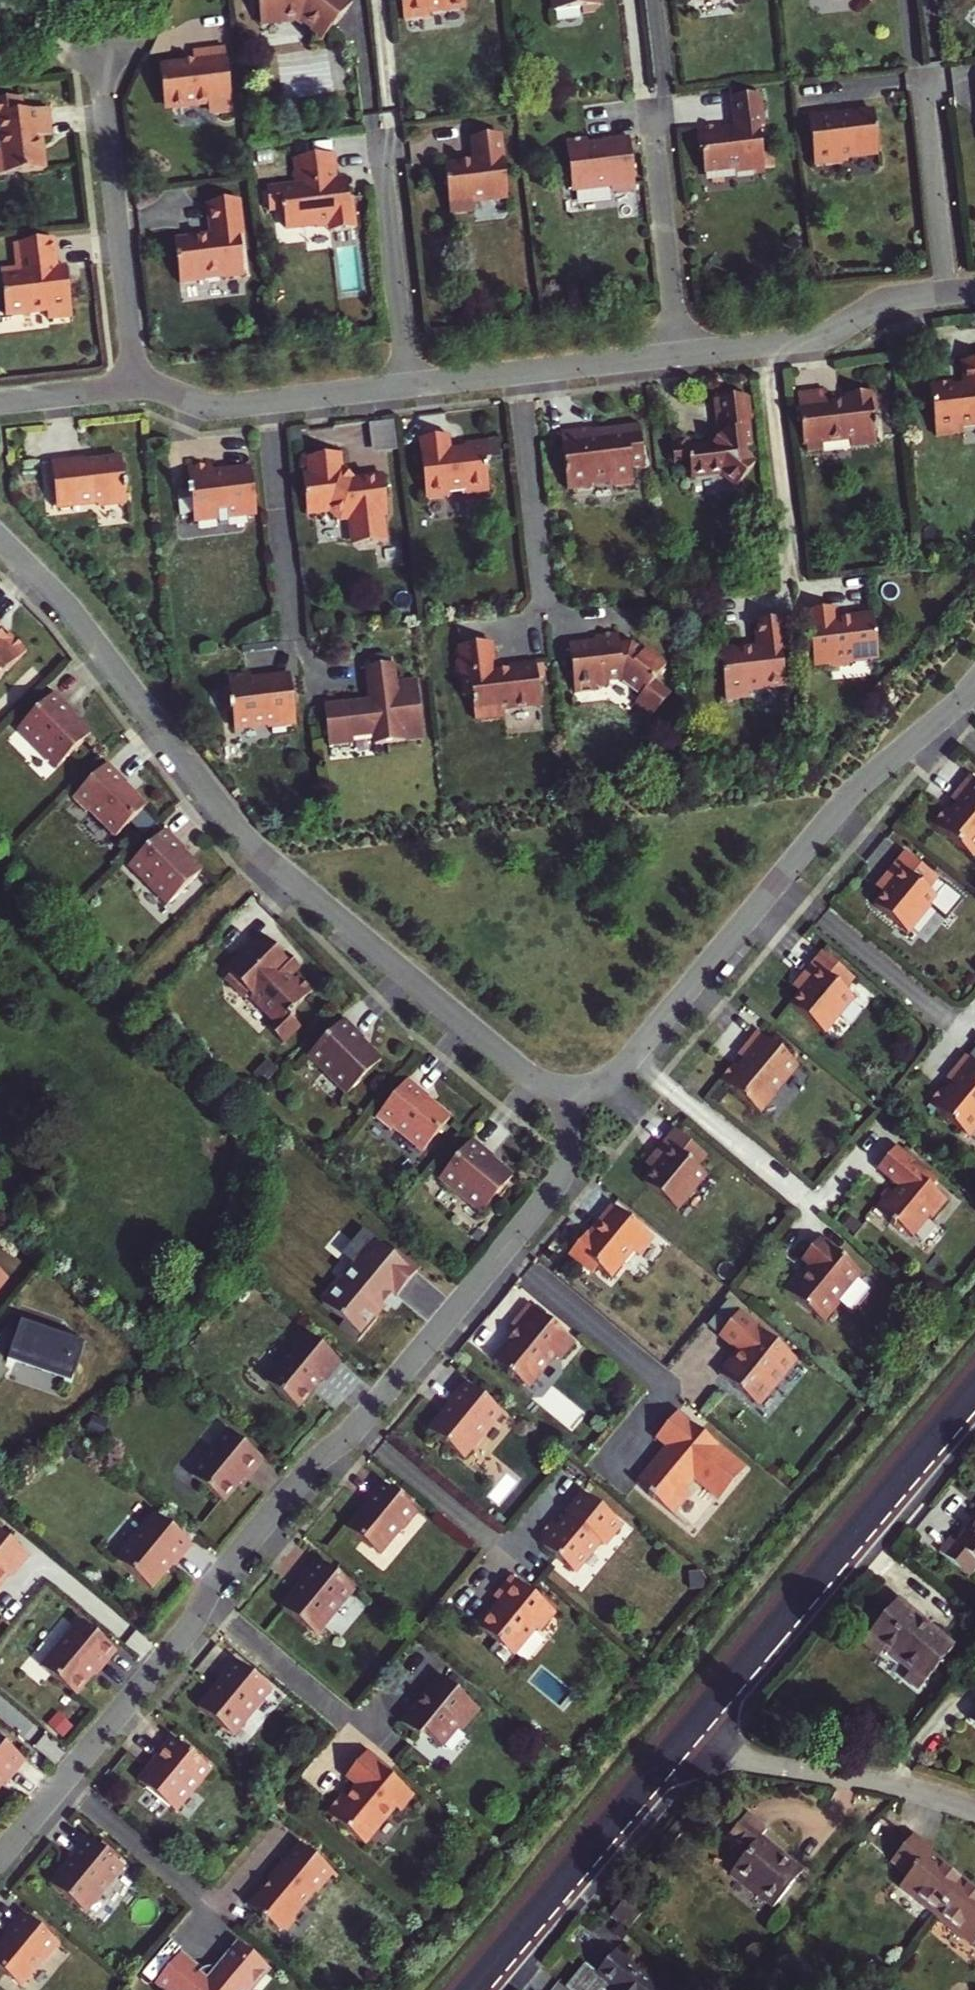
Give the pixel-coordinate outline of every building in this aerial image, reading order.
[(256,21),(296,17),(297,20),(307,28),(305,31),(317,40),(349,2),(347,0),(254,0),(256,21)] [(404,20),(430,17),(430,12),(466,8),(465,0),(401,0),(404,20)] [(597,0),(547,0),(548,10),(577,7),(578,14),(592,12),(591,6),(598,5),(597,0)] [(190,63),(155,67),(219,113),(228,113),(221,49),(189,52),(190,63)] [(219,113),(155,67),(159,102),(167,110),(201,106),(207,114),(219,113)] [(716,127),(691,129),(694,155),(698,155),(700,173),(730,170),(731,175),(749,172),(749,168),(759,167),(755,129),(759,129),(756,95),(726,99),(729,129),(717,130),(716,127)] [(48,110),(0,116),(0,143),(1,153),(0,153),(0,176),(45,171),(41,139),(52,138),(48,110)] [(872,152),(868,111),(831,115),(831,111),(802,114),(807,160),(818,159),(819,165),(836,163),(840,155),(872,152)] [(449,216),(468,213),(470,212),(472,210),(472,204),(506,201),(499,136),(472,140),(474,162),(474,165),(461,167),(461,164),(444,165),(449,216)] [(624,188),(627,187),(622,138),(597,141),(597,145),(582,146),(581,139),(559,141),(565,192),(604,188),(604,190),(608,190),(612,193),(621,192),(624,188)] [(298,171),(355,212),(354,201),(351,201),(349,181),(341,182),(338,160),(297,164),(298,171)] [(760,176),(759,167),(749,168),(749,172),(750,177),(760,176)] [(355,212),(298,171),(299,174),(295,177),(296,182),(300,186),(299,189),(269,192),(272,215),(284,213),(284,216),(287,218),(288,231),(313,228),(313,226),(318,229),(329,228),(337,226),(338,231),(356,229),(355,212)] [(243,269),(238,199),(209,202),(212,238),(176,242),(180,283),(206,281),(205,278),(221,276),(224,272),(228,276),(239,275),(243,269)] [(17,270),(0,271),(0,279),(4,318),(47,314),(47,322),(73,319),(67,269),(56,270),(53,241),(19,245),(22,269),(17,270)] [(244,275),(243,269),(239,275),(228,276),(224,272),(225,277),(244,275)] [(952,388),(951,384),(932,387),(932,390),(930,390),(935,436),(961,433),(961,427),(974,425),(974,359),(962,361),(965,387),(952,388)] [(825,393),(796,397),(802,447),(806,446),(806,452),(821,451),(821,445),(849,442),(850,449),(876,446),(874,433),(876,432),(872,416),(875,415),(873,397),(871,398),(871,394),(846,397),(847,403),(827,406),(825,393)] [(753,464),(746,459),(745,449),(751,449),(745,398),(715,402),(720,437),(710,447),(690,449),(690,442),(671,444),(671,449),(707,477),(720,475),(737,487),(753,464)] [(375,451),(400,447),(396,417),(370,421),(375,451)] [(633,467),(645,466),(640,427),(611,430),(609,434),(609,436),(596,437),(595,436),(593,432),(590,433),(590,431),(560,434),(567,490),(592,487),(592,483),(610,481),(611,487),(635,484),(633,467)] [(449,436),(419,439),(426,499),(449,497),(449,493),(464,491),(464,494),(489,492),(487,472),(491,471),(488,441),(464,444),(465,448),(450,450),(449,436)] [(690,479),(707,477),(671,449),(674,467),(688,465),(690,479)] [(383,514),(379,477),(348,480),(337,471),(335,454),(305,457),(307,474),(300,475),(304,513),(325,511),(337,519),(346,518),(349,545),(381,542),(379,515),(383,514)] [(50,465),(52,488),(54,508),(97,504),(102,508),(123,505),(122,491),(125,491),(124,484),(122,485),(119,459),(82,462),(81,457),(49,461),(50,465)] [(186,494),(176,495),(179,516),(190,514),(191,520),(216,518),(216,523),(224,522),(224,517),(254,513),(249,469),(211,473),(210,463),(185,465),(188,490),(185,490),(186,494)] [(837,622),(837,619),(835,608),(807,611),(814,666),(827,665),(828,669),(848,667),(848,663),(878,660),(873,615),(850,618),(850,621),(837,622)] [(760,650),(741,652),(741,649),(721,651),(725,701),(748,699),(747,692),(784,688),(781,654),(785,654),(782,620),(757,622),(760,650)] [(596,641),(569,645),(575,694),(597,691),(596,689),(605,687),(611,682),(621,681),(639,698),(640,707),(652,717),(671,695),(654,681),(666,667),(640,646),(638,648),(633,643),(629,646),(619,647),(619,644),(618,634),(596,637),(596,641)] [(25,653),(7,635),(3,639),(1,641),(0,640),(0,677),(25,653)] [(491,644),(459,647),(460,661),(455,661),(457,678),(462,678),(464,698),(472,697),(475,719),(514,715),(513,709),(540,706),(536,664),(508,667),(508,672),(495,673),(491,644)] [(394,683),(392,665),(363,668),(366,701),(321,705),(326,747),(350,744),(350,738),(371,736),(372,746),(421,741),(415,680),(394,683)] [(227,709),(228,717),(230,717),(231,732),(264,729),(270,732),(282,731),(293,729),(288,679),(251,683),(250,676),(228,678),(229,691),(222,691),(224,709),(227,709)] [(72,714),(53,694),(17,730),(55,769),(88,736),(69,717),(72,714)] [(109,763),(74,798),(87,812),(90,810),(116,836),(147,806),(126,784),(129,782),(109,763)] [(968,778),(949,801),(956,807),(949,815),(944,811),(931,826),(971,860),(974,855),(974,784),(968,778)] [(168,904),(201,871),(183,853),(186,850),(166,830),(153,844),(130,866),(168,904)] [(130,866),(153,844),(151,841),(127,864),(130,866)] [(905,852),(896,863),(935,899),(950,914),(961,900),(944,886),(935,897),(926,890),(936,879),(905,852)] [(950,914),(896,863),(885,876),(892,881),(883,893),(874,904),(907,932),(930,906),(945,919),(950,914)] [(892,881),(885,876),(876,887),(883,893),(892,881)] [(292,979),(289,977),(275,963),(282,956),(280,953),(260,934),(241,953),(245,956),(229,972),(228,973),(228,983),(237,991),(248,992),(274,1017),(267,1023),(283,1040),(300,1023),(291,1015),(295,1011),(292,1008),(311,988),(297,974),(292,979)] [(275,963),(289,977),(299,966),(283,950),(280,953),(282,956),(275,963)] [(844,990),(853,978),(822,952),(802,976),(809,982),(800,992),(790,1004),(824,1032),(854,997),(844,990)] [(245,956),(241,953),(226,968),(229,972),(245,956)] [(228,983),(228,973),(223,978),(242,997),(248,992),(237,991),(228,983)] [(809,982),(802,976),(793,987),(800,992),(809,982)] [(345,1017),(310,1053),(347,1091),(381,1057),(363,1039),(365,1037),(345,1017)] [(759,1116),(796,1069),(756,1034),(736,1058),(743,1063),(737,1071),(732,1067),(719,1083),(759,1116)] [(962,1057),(943,1080),(950,1085),(944,1093),(939,1089),(926,1104),(966,1138),(974,1128),(974,1067),(962,1057)] [(801,1070),(766,1109),(776,1118),(811,1079),(801,1070)] [(425,1100),(403,1083),(372,1121),(387,1134),(390,1131),(419,1155),(445,1122),(422,1103),(425,1100)] [(661,1163),(651,1174),(642,1185),(675,1213),(705,1178),(695,1170),(704,1158),(674,1132),(653,1156),(661,1163)] [(488,1163),(467,1145),(435,1184),(477,1219),(507,1182),(486,1165),(488,1163)] [(938,1183),(897,1150),(878,1173),(900,1190),(900,1195),(895,1201),(890,1197),(876,1214),(893,1230),(895,1227),(901,1232),(910,1240),(927,1219),(929,1221),(932,1222),(946,1205),(930,1192),(938,1183)] [(661,1163),(653,1156),(643,1168),(651,1174),(661,1163)] [(635,1260),(650,1242),(609,1207),(598,1221),(601,1223),(587,1240),(582,1237),(565,1257),(587,1276),(593,1270),(607,1282),(629,1255),(635,1260)] [(927,1219),(910,1240),(912,1241),(929,1221),(927,1219)] [(376,1320),(373,1318),(380,1309),(380,1307),(380,1306),(380,1305),(379,1304),(378,1303),(382,1299),(387,1297),(392,1292),(397,1296),(417,1272),(394,1252),(391,1255),(363,1232),(345,1254),(356,1263),(323,1304),(344,1321),(340,1326),(358,1341),(376,1320)] [(793,1278),(782,1292),(822,1325),(838,1306),(834,1303),(858,1275),(835,1256),(821,1244),(817,1242),(799,1263),(807,1269),(798,1282),(793,1278)] [(821,1244),(835,1256),(837,1254),(822,1242),(821,1244)] [(10,1277),(0,1262),(0,1289),(10,1277)] [(716,1316),(724,1324),(740,1307),(732,1299),(716,1316)] [(554,1360),(561,1361),(575,1345),(531,1308),(513,1329),(520,1335),(494,1363),(524,1388),(532,1386),(554,1360)] [(737,1316),(717,1339),(736,1355),(717,1378),(752,1407),(773,1381),(779,1379),(793,1362),(737,1316)] [(88,1338),(24,1317),(10,1358),(74,1377),(88,1338)] [(324,1383),(341,1362),(304,1331),(285,1353),(288,1355),(266,1382),(298,1408),(313,1390),(312,1387),(319,1379),(321,1380),(324,1383)] [(9,1363),(0,1356),(0,1376),(9,1363)] [(319,1379),(312,1387),(313,1390),(321,1380),(319,1379)] [(429,1430),(463,1460),(502,1414),(466,1384),(448,1405),(449,1406),(429,1430)] [(662,1459),(660,1456),(640,1481),(676,1510),(692,1491),(688,1487),(697,1477),(723,1498),(748,1467),(680,1411),(659,1436),(670,1445),(668,1447),(670,1449),(662,1459)] [(262,1459),(226,1430),(211,1447),(213,1449),(191,1475),(223,1502),(262,1459)] [(670,1449),(668,1447),(660,1456),(662,1459),(670,1449)] [(417,1512),(382,1482),(365,1503),(366,1504),(346,1529),(379,1555),(417,1512)] [(547,1542),(543,1547),(573,1573),(598,1542),(603,1546),(621,1524),(582,1493),(567,1510),(567,1518),(559,1528),(551,1522),(539,1536),(542,1538),(547,1542)] [(175,1563),(192,1543),(156,1512),(117,1559),(151,1587),(173,1561),(175,1563)] [(940,1553),(969,1577),(974,1570),(974,1525),(957,1547),(950,1541),(940,1553)] [(6,1573),(12,1575),(27,1555),(0,1532),(0,1580),(6,1573)] [(537,1543),(543,1547),(547,1542),(542,1538),(537,1543)] [(354,1589),(318,1559),(300,1581),(302,1582),(281,1607),(316,1636),(354,1589)] [(489,1617),(486,1618),(474,1633),(508,1660),(529,1635),(537,1634),(550,1616),(508,1581),(491,1603),(495,1607),(497,1608),(489,1617)] [(926,1683),(955,1648),(898,1601),(863,1643),(880,1657),(886,1650),(926,1683)] [(497,1608),(495,1607),(486,1618),(489,1617),(497,1608)] [(75,1695),(115,1650),(79,1620),(41,1666),(75,1695)] [(271,1690),(235,1660),(217,1681),(218,1683),(198,1708),(233,1736),(271,1690)] [(458,1735),(475,1715),(435,1681),(417,1701),(420,1703),(422,1705),(415,1713),(413,1712),(399,1729),(417,1744),(422,1737),(439,1751),(455,1732),(458,1735)] [(420,1703),(413,1712),(415,1713),(422,1705),(420,1703)] [(156,1762),(140,1782),(173,1810),(170,1803),(206,1767),(171,1738),(153,1760),(156,1762)] [(24,1760),(0,1739),(0,1788),(24,1760)] [(367,1752),(362,1758),(398,1802),(407,1792),(387,1775),(377,1767),(380,1763),(367,1752)] [(413,1797),(407,1792),(398,1802),(362,1758),(346,1778),(358,1788),(353,1793),(353,1796),(348,1801),(347,1800),(342,1796),(326,1815),(332,1820),(340,1828),(364,1847),(395,1809),(399,1813),(413,1797)] [(391,1772),(380,1763),(377,1767),(387,1775),(391,1772)] [(210,1771),(206,1767),(170,1803),(173,1810),(175,1812),(210,1771)] [(774,1908),(802,1873),(760,1839),(766,1831),(748,1817),(727,1843),(745,1857),(732,1874),(774,1908)] [(338,1831),(340,1828),(332,1820),(329,1823),(338,1831)] [(121,1866),(85,1836),(67,1858),(69,1859),(49,1884),(83,1912),(121,1866)] [(931,1849),(915,1836),(892,1865),(907,1877),(899,1888),(935,1917),(965,1881),(929,1852),(931,1849)] [(300,1844),(295,1840),(279,1859),(282,1861),(284,1863),(300,1844)] [(300,1844),(284,1863),(282,1861),(277,1861),(268,1873),(267,1876),(269,1878),(250,1901),(247,1904),(260,1914),(259,1916),(263,1919),(264,1918),(276,1928),(285,1928),(293,1918),(292,1911),(299,1902),(302,1905),(329,1872),(332,1869),(300,1844)] [(965,1881),(935,1917),(972,1947),(974,1943),(974,1889),(965,1881)] [(611,1916),(628,1929),(641,1913),(623,1899),(611,1916)] [(45,1964),(61,1945),(25,1915),(0,1947),(0,1970),(22,1988),(43,1962),(45,1964)] [(266,1972),(232,1943),(217,1961),(220,1963),(213,1972),(210,1971),(209,1970),(202,1970),(194,1977),(190,1974),(174,1960),(151,1987),(155,1989),(251,1989),(266,1972)] [(599,1973),(618,1988),(616,1989),(664,1989),(617,1952),(599,1973)] [(179,1955),(174,1960),(190,1974),(195,1968),(179,1955)] [(210,1971),(213,1972),(220,1963),(217,1961),(209,1970),(210,1971)]
